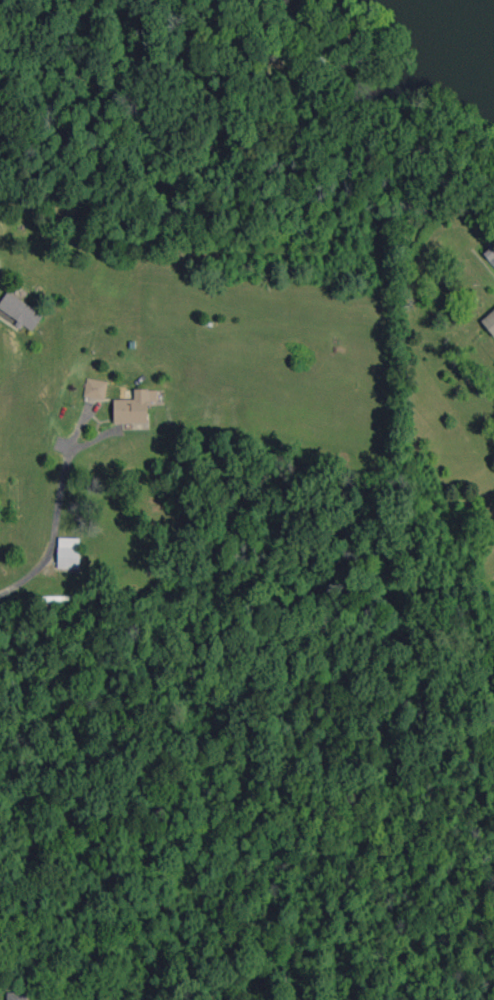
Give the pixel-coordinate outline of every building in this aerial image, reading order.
[(493,267),(493,245),(483,253),(493,267)] [(21,322),(20,323),(32,331),(43,315),(7,291),(0,303),(0,308),(21,322)] [(481,321),(493,336),(493,310),(481,321)] [(84,397),(105,399),(107,381),(87,378),(84,397)] [(114,399),(115,423),(148,422),(148,401),(157,401),(157,388),(134,389),(134,399),(114,399)] [(58,568),(80,568),(80,537),(58,537),(58,568)] [(27,992),(7,992),(7,999),(27,999),(27,992)]
